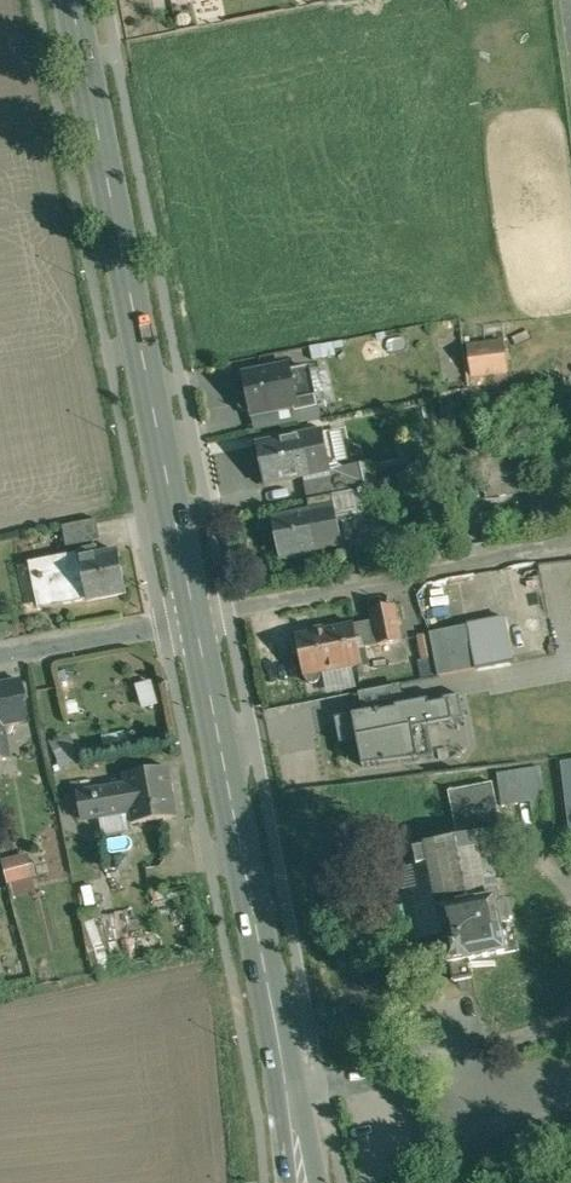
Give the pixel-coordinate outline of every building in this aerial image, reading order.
[(504,345),(468,348),(469,365),(505,363),(504,345)] [(291,366),(244,375),(247,394),(244,395),(242,398),(241,403),(242,407),(243,409),(246,411),(248,412),(251,413),(252,416),(293,407),(294,413),(317,409),(309,369),(292,372),(291,366)] [(317,409),(294,413),(296,424),(319,419),(317,409)] [(323,433),(258,446),(265,485),(307,477),(306,475),(330,470),(323,433)] [(331,477),(304,483),(308,501),(358,490),(365,489),(361,473),(332,479),(331,477)] [(358,490),(308,501),(310,513),(273,521),(280,557),(342,544),(336,516),(351,513),(363,511),(360,495),(363,495),(362,492),(359,492),(358,490)] [(351,513),(336,516),(342,544),(357,541),(351,513)] [(97,518),(63,525),(67,546),(102,540),(97,518)] [(378,560),(375,544),(359,547),(363,563),(378,560)] [(119,551),(98,555),(96,548),(80,552),(81,559),(80,559),(89,600),(127,592),(119,551)] [(80,552),(37,561),(47,608),(89,600),(80,559),(81,559),(80,552)] [(355,623),(297,635),(304,676),(305,676),(306,679),(307,680),(309,682),(312,683),(314,683),(316,682),(318,681),(320,679),(321,677),(321,675),(321,673),(362,665),(359,648),(402,640),(395,604),(372,609),(374,620),(355,624),(355,623)] [(467,625),(430,632),(438,676),(476,669),(467,625)] [(430,633),(417,635),(422,659),(434,657),(430,633)] [(0,686),(0,761),(9,760),(2,727),(26,722),(22,703),(27,699),(24,687),(19,686),(18,683),(0,686)] [(360,717),(325,723),(332,764),(351,761),(354,784),(436,778),(430,741),(468,735),(461,696),(407,705),(404,689),(357,697),(360,717)] [(71,737),(53,744),(63,768),(81,762),(71,737)] [(562,763),(569,826),(570,826),(570,762),(562,763)] [(169,767),(125,774),(127,785),(115,787),(115,788),(94,792),(94,791),(78,793),(78,795),(82,820),(123,813),(124,817),(132,816),(133,824),(177,817),(169,767)] [(541,769),(498,774),(504,806),(531,802),(534,823),(548,821),(541,769)] [(92,780),(71,783),(73,796),(78,795),(78,793),(94,791),(92,780)] [(493,783),(449,792),(459,840),(459,841),(485,837),(502,833),(493,783)] [(459,840),(430,847),(430,848),(416,851),(419,867),(431,865),(441,912),(440,912),(444,935),(447,935),(449,943),(447,943),(445,946),(443,947),(439,952),(441,961),(446,964),(448,964),(449,966),(452,966),(470,962),(519,951),(514,928),(501,931),(499,924),(510,921),(510,919),(513,919),(509,900),(506,901),(506,900),(499,901),(494,880),(493,880),(485,837),(459,841),(459,840)] [(30,852),(3,861),(15,898),(42,890),(30,852)] [(470,962),(452,966),(455,983),(473,979),(470,962)]
